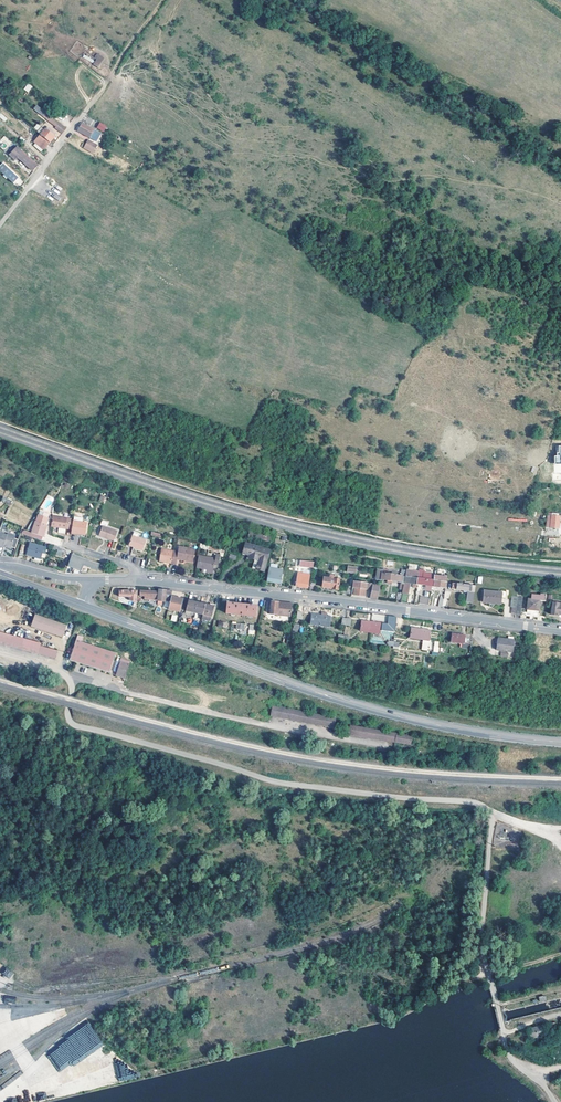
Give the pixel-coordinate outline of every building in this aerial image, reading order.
[(106,58),(102,55),(93,66),(97,69),(106,58)] [(28,92),(32,86),(28,83),(23,89),(28,92)] [(55,118),(38,105),(35,108),(52,122),(55,118)] [(67,128),(60,122),(57,127),(64,133),(67,128)] [(99,122),(96,128),(104,132),(107,126),(99,122)] [(94,129),(81,123),(77,131),(91,139),(94,133),(92,132),(94,129)] [(47,129),(42,134),(51,142),(56,136),(47,129)] [(51,142),(42,134),(36,141),(44,149),(51,142)] [(97,145),(84,138),(79,146),(92,153),(97,145)] [(38,167),(22,152),(18,156),(34,171),(38,167)] [(12,183),(18,177),(3,162),(0,165),(0,171),(12,183)] [(48,517),(39,513),(37,519),(36,519),(29,536),(34,538),(40,540),(47,524),(46,523),(48,517)] [(557,515),(550,515),(549,529),(557,529),(557,526),(556,526),(557,515)] [(70,529),(72,520),(72,518),(52,516),(51,526),(57,527),(57,532),(64,533),(64,528),(70,529)] [(72,520),(70,529),(70,532),(84,534),(86,522),(72,520)] [(116,531),(102,525),(98,533),(108,537),(108,538),(113,540),(116,531)] [(270,533),(250,528),(248,535),(268,540),(270,533)] [(3,547),(3,545),(6,545),(6,546),(10,547),(11,547),(11,546),(15,547),(18,538),(14,537),(14,535),(7,533),(6,534),(0,532),(0,546),(3,547)] [(145,539),(131,534),(128,545),(142,549),(145,539)] [(44,547),(29,543),(26,555),(41,559),(42,553),(45,553),(46,550),(43,549),(44,547)] [(249,555),(263,556),(267,557),(269,549),(245,543),(242,553),(249,554),(249,555)] [(173,549),(171,561),(176,562),(177,557),(184,558),(185,557),(193,558),(195,548),(178,545),(177,550),(173,549)] [(159,559),(171,561),(173,549),(161,547),(159,559)] [(220,553),(215,552),(214,558),(198,554),(196,567),(212,570),(213,564),(218,565),(220,553)] [(98,570),(100,562),(71,554),(68,566),(81,570),(83,565),(98,570)] [(260,570),(263,556),(249,555),(248,557),(254,559),(252,568),(260,570)] [(284,569),(282,569),(270,567),(267,580),(279,583),(281,583),(284,569)] [(415,584),(431,586),(432,579),(433,574),(433,573),(418,571),(418,572),(417,577),(416,577),(416,578),(415,584)] [(309,575),(298,573),(295,586),(307,588),(309,575)] [(387,574),(382,573),(381,579),(387,579),(386,582),(391,583),(391,580),(401,581),(400,583),(400,584),(399,589),(402,589),(405,575),(401,575),(401,576),(387,574)] [(334,575),(329,574),(328,578),(323,577),(322,587),(338,589),(339,579),(334,579),(334,575)] [(432,579),(431,586),(444,588),(445,582),(445,581),(446,576),(433,574),(432,579)] [(415,584),(416,578),(416,577),(405,575),(402,589),(402,593),(400,600),(400,602),(407,603),(408,594),(407,594),(409,583),(412,583),(412,586),(415,586),(415,584)] [(379,584),(353,580),(351,593),(353,593),(353,594),(364,595),(365,588),(372,589),(370,599),(377,599),(379,584)] [(445,581),(445,582),(447,583),(446,588),(465,590),(465,592),(467,593),(466,602),(471,603),(474,586),(447,582),(447,581),(445,581)] [(168,605),(170,596),(172,590),(165,590),(159,589),(158,590),(157,602),(168,605)] [(124,590),(119,591),(119,597),(129,596),(129,600),(137,602),(136,590),(124,590)] [(157,602),(158,590),(146,590),(140,590),(139,595),(144,596),(144,598),(157,602)] [(501,592),(484,590),(482,601),(489,602),(489,601),(500,602),(501,597),(506,598),(507,591),(501,590),(501,592)] [(545,595),(539,594),(539,595),(532,594),(532,599),(528,599),(526,612),(527,612),(527,613),(536,614),(536,613),(537,613),(539,600),(544,601),(545,595)] [(429,597),(419,595),(418,603),(428,605),(429,597)] [(170,596),(168,605),(167,608),(179,611),(182,599),(170,596)] [(185,610),(194,612),(196,602),(188,600),(185,610)] [(276,614),(277,602),(272,601),(271,601),(271,604),(271,607),(268,607),(268,612),(270,613),(270,614),(276,614)] [(194,612),(202,614),(205,604),(196,602),(194,612)] [(256,605),(227,602),(225,613),(255,616),(256,605)] [(277,602),(276,614),(289,616),(291,604),(285,603),(277,602)] [(552,602),(550,614),(556,615),(556,612),(560,613),(560,603),(558,602),(552,602)] [(206,615),(208,616),(211,616),(213,606),(205,604),(202,614),(206,615)] [(320,615),(319,625),(328,627),(330,616),(326,615),(326,613),(321,612),(320,615)] [(310,624),(319,625),(320,615),(311,613),(310,624)] [(397,616),(388,615),(387,624),(381,623),(380,631),(394,633),(397,616)] [(64,628),(33,617),(29,629),(61,640),(64,628)] [(369,632),(370,622),(361,620),(359,631),(369,632)] [(291,623),(287,622),(285,631),(284,631),(281,643),(286,644),(288,632),(289,632),(291,623)] [(370,622),(369,632),(378,634),(379,630),(380,623),(370,622)] [(419,639),(420,629),(411,627),(409,638),(419,639)] [(420,629),(419,639),(428,641),(430,630),(420,629)] [(40,646),(41,643),(0,632),(0,635),(40,646)] [(465,635),(452,633),(450,643),(463,646),(465,635)] [(55,659),(57,650),(40,646),(0,635),(0,644),(55,659)] [(114,653),(74,640),(67,660),(107,673),(114,653)] [(513,644),(496,642),(496,649),(513,651),(513,644)] [(127,665),(118,662),(114,675),(123,678),(127,665)] [(395,733),(394,740),(410,743),(412,736),(395,733)] [(4,976),(10,978),(13,971),(7,969),(4,976)] [(59,1074),(104,1045),(89,1022),(55,1044),(57,1047),(46,1054),(59,1074)] [(543,1035),(541,1026),(528,1029),(530,1037),(543,1035)]
